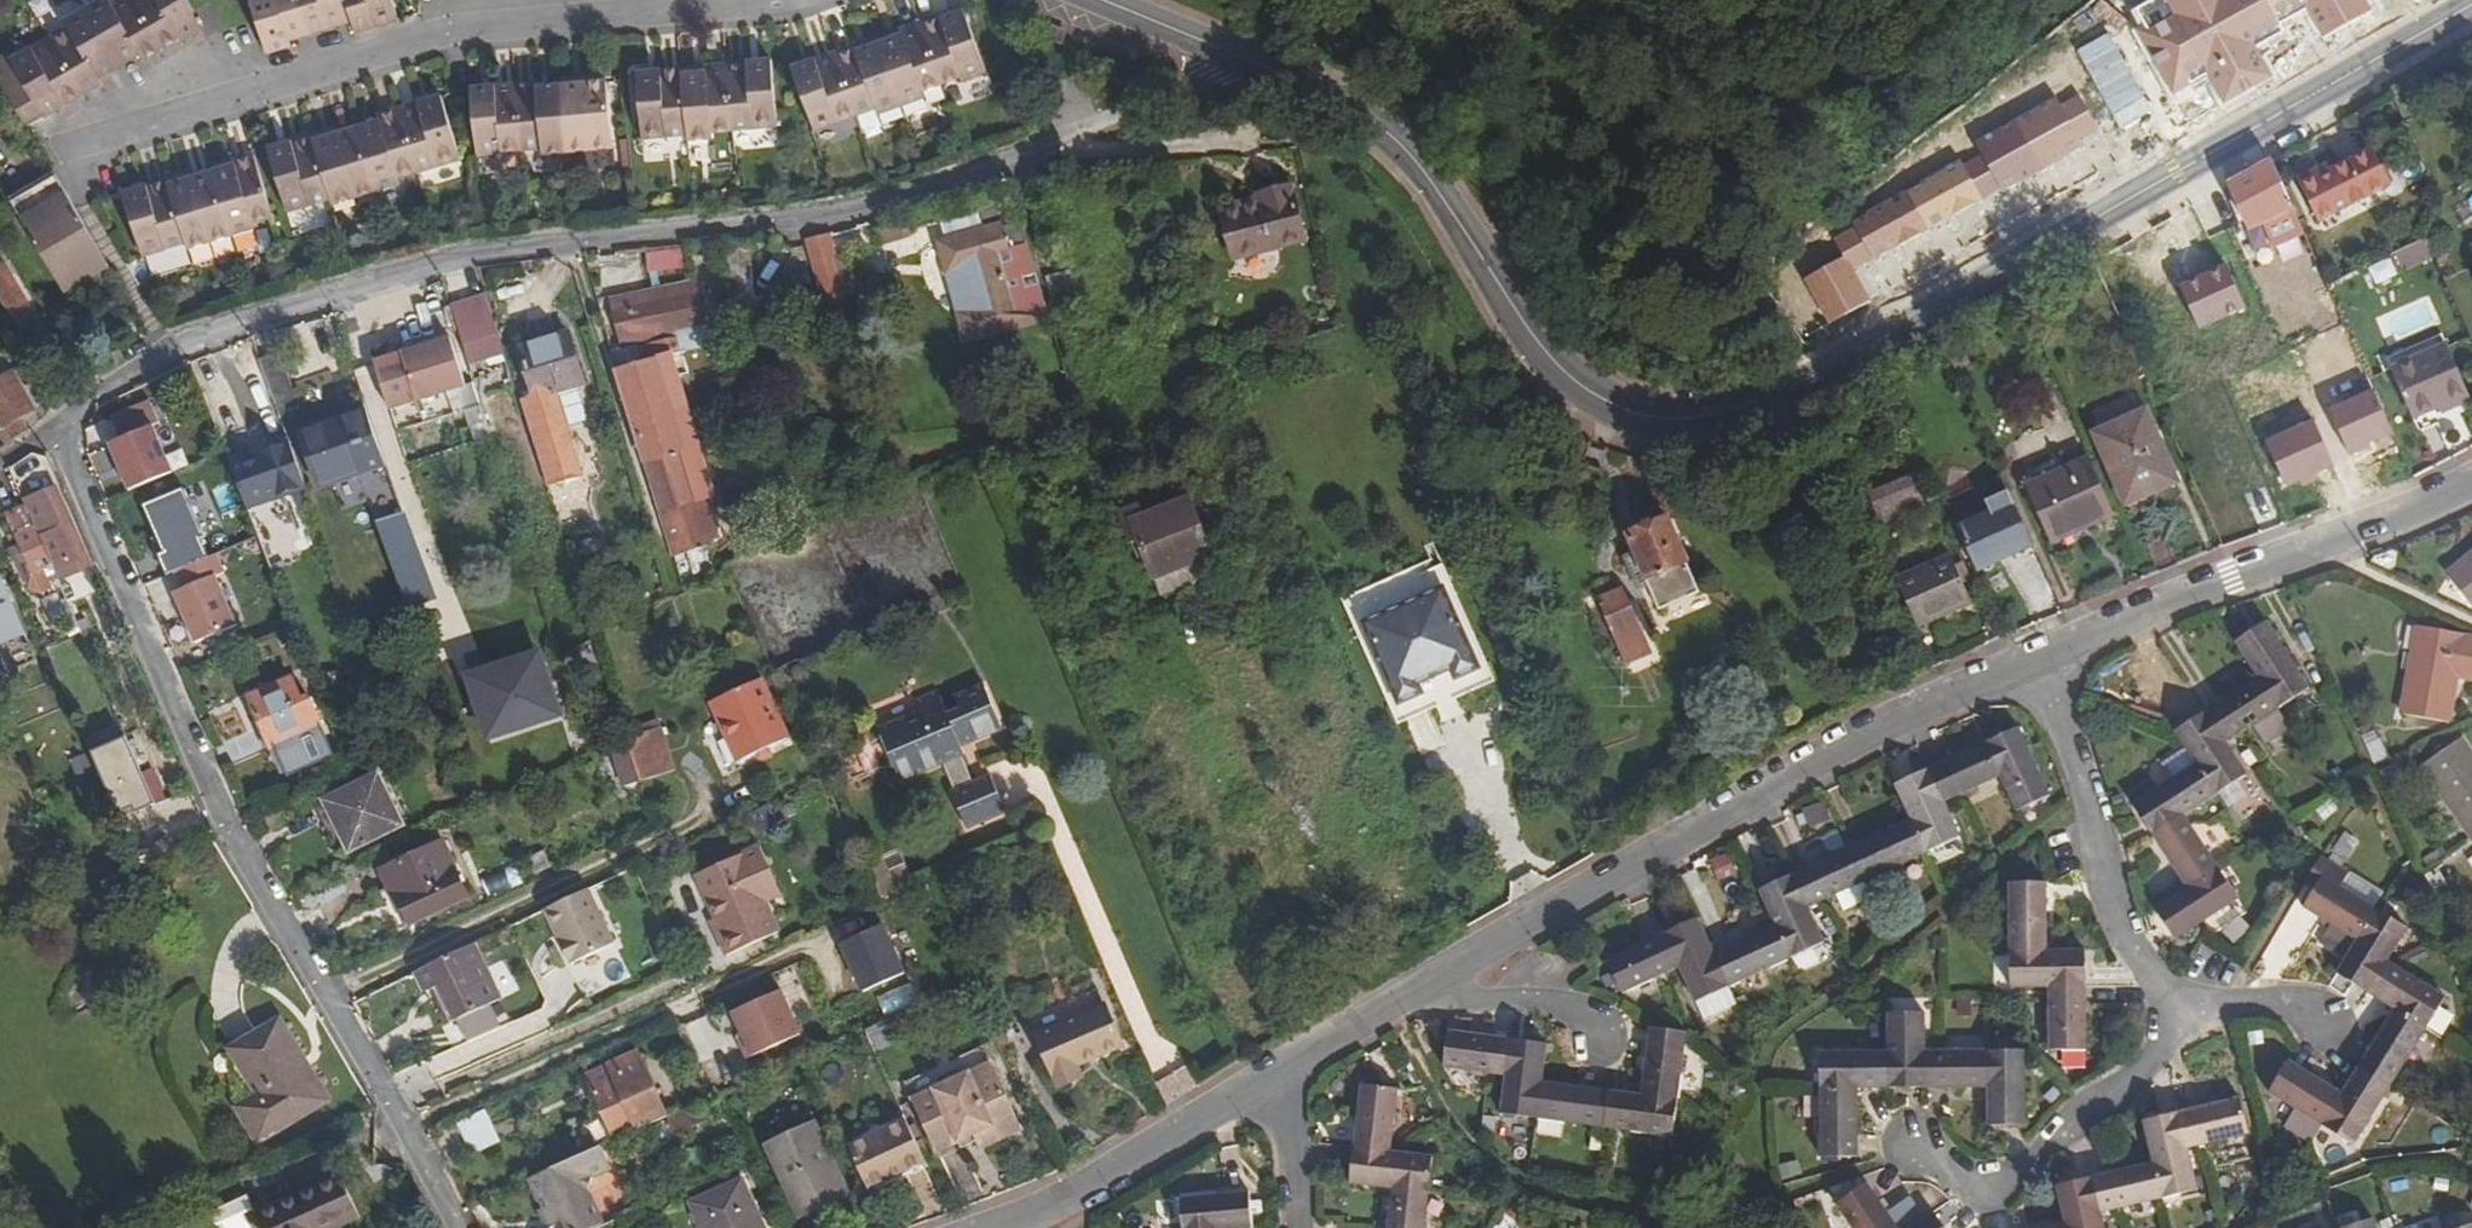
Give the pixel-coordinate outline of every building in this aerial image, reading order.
[(84,11),(118,68),(137,56),(141,62),(161,51),(130,0),(116,0),(108,5),(105,0),(102,0),(84,11)] [(183,1),(183,0),(130,0),(161,51),(177,41),(178,44),(200,31),(183,1)] [(294,0),(248,0),(266,56),(289,49),(287,43),(306,37),(294,0)] [(306,37),(351,23),(343,0),(294,0),(306,37)] [(351,23),(355,35),(398,21),(391,0),(343,0),(351,23)] [(917,24),(940,86),(961,79),(962,81),(984,73),(961,10),(938,19),(937,16),(917,24)] [(118,68),(84,11),(64,23),(67,29),(48,40),(82,97),(100,86),(97,80),(118,68)] [(940,86),(917,24),(896,32),(898,38),(876,46),(900,109),(921,101),(919,94),(940,86)] [(43,120),(82,97),(48,40),(9,63),(43,120)] [(849,50),(831,57),(854,119),(874,111),(876,118),(900,109),(876,46),(854,54),(851,55),(849,50)] [(854,119),(831,57),(791,72),(814,134),(854,119)] [(726,66),(733,133),(777,129),(771,61),(726,66)] [(680,75),(686,137),(686,143),(713,141),(712,135),(733,133),(726,66),(704,68),(705,73),(680,75)] [(640,141),(686,137),(680,75),(680,70),(635,74),(640,141)] [(560,87),(567,154),(611,150),(605,83),(560,87)] [(542,156),(567,154),(560,87),(537,89),(536,84),(514,86),(521,152),(541,150),(542,156)] [(477,156),(521,152),(514,86),(470,90),(477,156)] [(397,109),(417,174),(459,161),(439,96),(397,109)] [(353,129),(374,193),(399,186),(397,180),(417,174),(397,109),(374,117),(376,122),(353,129)] [(332,207),(374,193),(353,129),(312,142),(330,202),(332,207)] [(286,215),(330,202),(312,142),(310,136),(266,150),(286,215)] [(2317,168),(2298,176),(2316,217),(2390,186),(2375,151),(2319,174),(2317,168)] [(210,172),(231,238),(254,231),(254,225),(272,220),(252,154),(232,160),(232,165),(210,172)] [(2295,211),(2271,156),(2229,181),(2250,230),(2295,211)] [(187,251),(231,238),(210,172),(167,186),(186,246),(187,251)] [(165,181),(121,193),(142,259),(186,246),(167,186),(165,181)] [(13,209),(63,296),(109,268),(59,183),(13,209)] [(1258,200),(1220,211),(1234,261),(1305,243),(1291,188),(1258,196),(1258,200)] [(1028,246),(1022,225),(1002,230),(1000,225),(938,244),(947,276),(970,269),(982,310),(1017,300),(1003,253),(1028,246)] [(829,235),(808,241),(816,276),(838,271),(829,235)] [(2425,241),(2397,253),(2404,270),(2433,258),(2425,241)] [(687,269),(686,249),(649,250),(650,270),(687,269)] [(11,319),(14,317),(19,326),(33,318),(27,309),(30,308),(0,257),(0,301),(11,319)] [(1069,271),(1049,277),(1059,314),(1080,309),(1069,271)] [(669,357),(617,372),(674,556),(723,539),(676,379),(686,376),(680,350),(677,338),(706,332),(695,286),(612,302),(625,355),(665,343),(669,357)] [(451,311),(462,348),(466,346),(469,357),(487,351),(484,341),(498,336),(487,299),(451,311)] [(570,337),(519,351),(534,400),(523,404),(548,486),(583,476),(570,432),(595,425),(570,337)] [(450,339),(373,361),(389,413),(421,403),(417,391),(462,378),(450,339)] [(2413,421),(2438,409),(2448,404),(2451,411),(2471,403),(2446,348),(2391,374),(2413,421)] [(35,363),(0,382),(0,426),(4,433),(0,435),(0,440),(5,449),(43,420),(39,411),(55,402),(57,401),(35,363)] [(169,389),(137,406),(147,427),(175,412),(179,419),(193,412),(185,397),(175,402),(169,389)] [(2441,416),(2451,411),(2448,404),(2438,409),(2441,416)] [(2115,424),(2146,495),(2178,482),(2147,410),(2115,424)] [(320,488),(360,475),(386,467),(367,416),(302,438),(320,488)] [(2126,504),(2146,495),(2115,424),(2094,433),(2126,504)] [(244,501),(248,512),(283,499),(306,491),(288,442),(229,462),(244,501)] [(2091,526),(2114,515),(2090,459),(2027,487),(2049,537),(2088,521),(2091,526)] [(1912,476),(1870,495),(1883,524),(1925,505),(1912,476)] [(197,641),(245,626),(228,573),(228,554),(213,554),(213,538),(196,486),(166,496),(143,496),(143,507),(151,532),(151,595),(166,639),(166,540),(184,595),(184,599),(197,641)] [(28,506),(54,569),(55,571),(70,565),(74,572),(89,566),(57,490),(27,502),(28,506)] [(1129,512),(1122,514),(1140,560),(1146,557),(1161,597),(1219,574),(1190,503),(1134,524),(1129,512)] [(54,569),(28,506),(7,516),(19,545),(13,548),(24,577),(31,574),(33,578),(48,572),(54,569)] [(1651,587),(1660,608),(1696,593),(1684,564),(1688,563),(1669,519),(1628,536),(1636,555),(1624,559),(1638,593),(1651,587)] [(2446,573),(2471,606),(2471,553),(2446,573)] [(1950,556),(1897,581),(1919,628),(1972,605),(1963,584),(1972,580),(1964,564),(1955,568),(1950,556)] [(32,634),(5,568),(0,570),(0,647),(32,634)] [(54,569),(48,572),(51,581),(46,583),(58,613),(55,615),(62,632),(78,625),(55,571),(54,569)] [(1421,692),(1416,682),(1449,667),(1454,677),(1477,666),(1441,585),(1361,621),(1397,702),(1421,692)] [(1622,589),(1600,598),(1629,663),(1650,654),(1622,589)] [(2235,642),(2258,678),(2278,710),(2309,690),(2268,623),(2235,642)] [(2417,626),(2400,716),(2445,724),(2454,675),(2471,678),(2471,636),(2417,626)] [(467,675),(491,744),(574,715),(550,646),(467,675)] [(2206,711),(2227,743),(2241,733),(2278,710),(2258,678),(2206,711)] [(289,681),(248,700),(272,749),(320,727),(307,700),(300,704),(289,681)] [(742,763),(759,755),(770,750),(789,741),(761,682),(713,705),(721,722),(742,763)] [(955,736),(968,730),(973,740),(1001,728),(983,688),(956,700),(961,712),(947,718),(937,695),(917,703),(922,714),(882,732),(902,777),(942,761),(955,793),(952,794),(967,827),(1005,810),(990,778),(973,785),(959,754),(963,753),(955,736)] [(2227,743),(2206,711),(2173,732),(2194,765),(2214,797),(2248,776),(2227,743)] [(232,761),(256,750),(239,712),(214,723),(232,761)] [(1409,718),(1418,750),(1433,745),(1424,713),(1409,718)] [(657,722),(624,731),(626,738),(658,723),(657,722)] [(626,738),(627,740),(645,735),(650,755),(665,751),(658,723),(626,738)] [(1984,744),(1999,777),(2015,811),(2050,795),(2019,728),(1984,744)] [(627,740),(640,783),(671,772),(665,751),(650,755),(645,735),(627,740)] [(120,814),(157,804),(138,737),(101,747),(120,814)] [(622,788),(640,783),(627,740),(617,743),(609,746),(622,788)] [(2471,839),(2471,760),(2458,740),(2420,767),(2471,839)] [(1929,770),(1944,802),(1960,795),(1999,777),(1984,744),(1929,770)] [(773,757),(770,750),(759,755),(762,763),(773,757)] [(2214,797),(2194,765),(2131,803),(2152,837),(2184,816),(2214,797)] [(1908,819),(1925,854),(1961,838),(1944,802),(1929,770),(1893,787),(1908,819)] [(378,775),(325,801),(350,852),(403,828),(378,775)] [(2184,816),(2152,837),(2186,891),(2218,871),(2184,816)] [(1850,847),(1866,882),(1925,854),(1908,819),(1850,847)] [(2327,860),(2343,865),(2352,837),(2336,831),(2327,860)] [(443,844),(381,874),(407,928),(469,899),(443,844)] [(695,875),(699,882),(762,856),(758,847),(695,875)] [(1850,847),(1793,873),(1809,908),(1820,903),(1866,882),(1850,847)] [(762,856),(699,882),(715,920),(722,935),(715,937),(724,957),(776,934),(768,916),(762,901),(752,879),(768,871),(762,856)] [(752,879),(762,901),(778,894),(768,871),(752,879)] [(2218,871),(2186,891),(2157,910),(2176,941),(2238,903),(2218,871)] [(2317,941),(2344,958),(2373,910),(2311,871),(2301,885),(2311,891),(2300,908),(2327,925),(2317,941)] [(1809,908),(1793,873),(1758,890),(1774,924),(1790,958),(1824,941),(1809,908)] [(2011,883),(2010,950),(2047,950),(2047,883),(2011,883)] [(587,890),(544,911),(570,965),(614,944),(587,890)] [(2303,942),(2316,922),(2293,908),(2280,928),(2303,942)] [(2406,930),(2373,910),(2344,958),(2333,975),(2365,996),(2386,962),(2406,930)] [(1731,987),(1714,952),(1698,918),(1660,935),(1678,971),(1695,1005),(1731,987)] [(708,923),(715,937),(722,935),(715,920),(708,923)] [(893,922),(842,943),(862,994),(914,973),(893,922)] [(1714,952),(1731,987),(1790,958),(1774,924),(1714,952)] [(1678,971),(1660,935),(1607,960),(1624,996),(1664,978),(1678,971)] [(500,1000),(473,945),(412,975),(422,995),(440,988),(456,1021),(500,1000)] [(2047,950),(2010,950),(2010,990),(2048,990),(2088,990),(2087,950),(2047,950)] [(2365,996),(2390,1011),(2422,1031),(2443,997),(2386,962),(2365,996)] [(878,998),(887,1016),(920,999),(911,982),(878,998)] [(755,1059),(810,1035),(790,987),(734,1010),(755,1059)] [(2088,990),(2048,990),(2048,1053),(2089,1052),(2088,990)] [(1106,1006),(1038,1035),(1060,1086),(1081,1077),(1076,1065),(1122,1046),(1106,1006)] [(2390,1011),(2356,1067),(2388,1087),(2422,1031),(2390,1011)] [(1927,1089),(1927,1051),(1927,1013),(1888,1014),(1887,1051),(1887,1088),(1927,1089)] [(278,1021),(232,1050),(260,1095),(240,1108),(262,1143),(328,1101),(278,1021)] [(1640,1094),(1680,1100),(1688,1034),(1648,1029),(1640,1094)] [(1504,1076),(1509,1039),(1449,1031),(1444,1068),(1491,1074),(1504,1076)] [(1548,1044),(1509,1039),(1504,1076),(1499,1116),(1538,1121),(1543,1081),(1548,1044)] [(935,1150),(956,1141),(973,1133),(977,1140),(980,1147),(1020,1129),(980,1046),(904,1082),(935,1150)] [(1819,1088),(1858,1088),(1874,1088),(1887,1088),(1887,1051),(1820,1051),(1819,1088)] [(1927,1051),(1927,1089),(1987,1089),(1987,1051),(1940,1051),(1927,1051)] [(1987,1051),(1987,1089),(1987,1125),(2027,1125),(2027,1051),(1987,1051)] [(729,1062),(739,1085),(757,1077),(747,1054),(729,1062)] [(636,1124),(638,1130),(667,1117),(642,1062),(592,1084),(615,1135),(636,1124)] [(2319,1127),(2339,1095),(2285,1062),(2265,1093),(2319,1127)] [(2339,1095),(2319,1127),(2351,1147),(2388,1087),(2356,1067),(2339,1095)] [(1543,1081),(1538,1121),(1603,1130),(1608,1090),(1543,1081)] [(1359,1086),(1353,1150),(1393,1154),(1393,1152),(1399,1090),(1359,1086)] [(1858,1088),(1819,1088),(1819,1159),(1856,1159),(1858,1088)] [(1680,1100),(1640,1094),(1608,1090),(1603,1130),(1674,1139),(1680,1100)] [(2246,1134),(2237,1098),(2176,1115),(2186,1151),(2203,1146),(2246,1134)] [(2197,1190),(2186,1151),(2176,1115),(2140,1125),(2150,1161),(2161,1199),(2197,1190)] [(866,1186),(923,1161),(903,1119),(847,1144),(866,1186)] [(813,1121),(767,1141),(798,1208),(844,1187),(813,1121)] [(973,1133),(956,1141),(960,1148),(977,1140),(973,1133)] [(600,1147),(527,1179),(545,1216),(591,1196),(588,1191),(592,1178),(612,1169),(600,1147)] [(1432,1158),(1393,1154),(1353,1150),(1350,1186),(1390,1190),(1429,1194),(1432,1158)] [(2150,1161),(2089,1178),(2099,1216),(2114,1212),(2161,1199),(2150,1161)] [(260,1212),(267,1227),(339,1227),(361,1218),(343,1174),(260,1212)] [(2063,1227),(2102,1227),(2099,1216),(2089,1178),(2052,1188),(2062,1225),(2063,1227)] [(693,1205),(704,1227),(763,1227),(743,1182),(693,1205)] [(1867,1184),(1836,1205),(1853,1227),(1898,1227),(1867,1184)] [(1390,1190),(1386,1227),(1426,1227),(1429,1194),(1390,1190)] [(1248,1192),(1180,1199),(1183,1227),(1251,1227),(1248,1192)] [(605,1224),(591,1196),(545,1216),(550,1227),(596,1227),(605,1224)] [(1932,1212),(1907,1227),(1944,1227),(1932,1212)] [(2371,1218),(2342,1227),(2375,1227),(2371,1218)]
